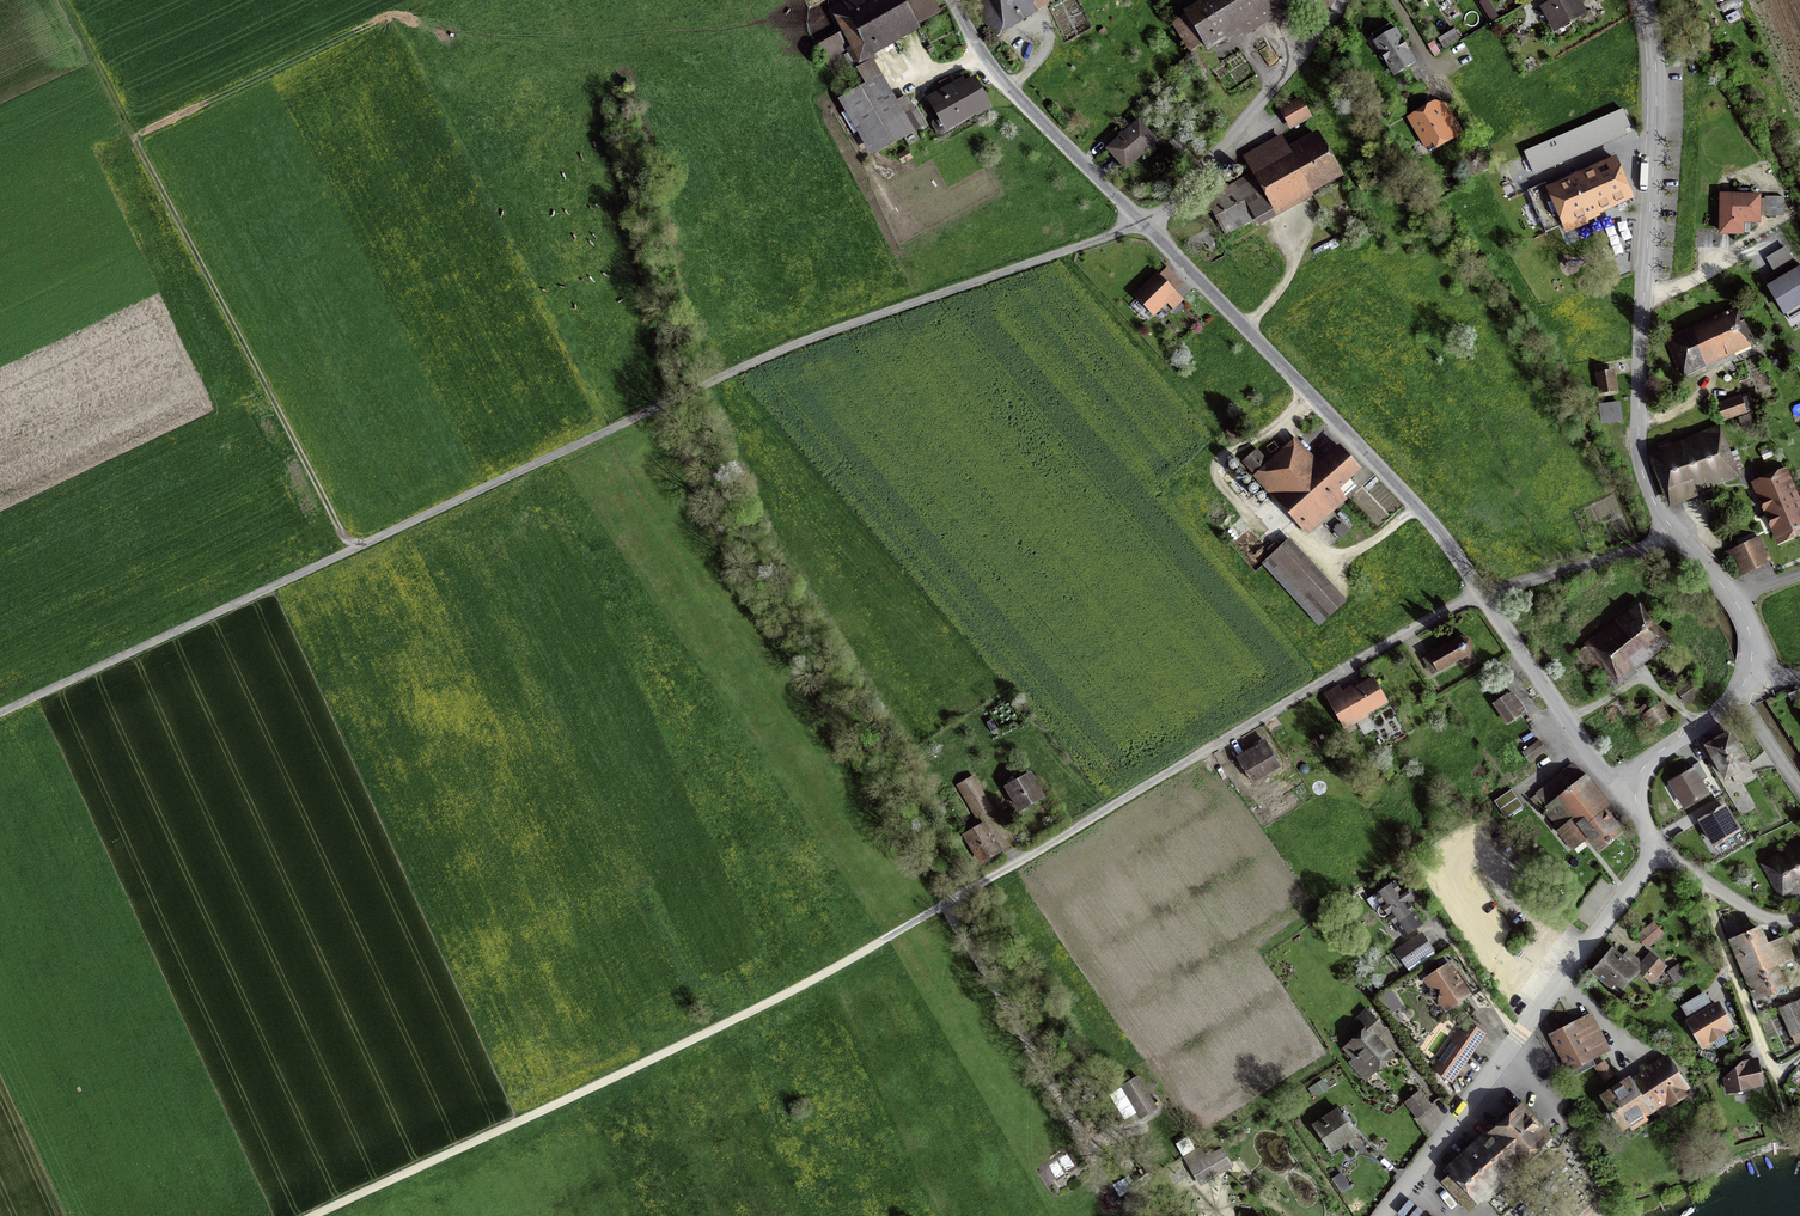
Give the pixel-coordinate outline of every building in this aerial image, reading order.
[(835,11),(863,63),(922,31),(905,0),(856,0),(835,11)] [(1004,36),(1041,13),(1037,8),(1050,0),(982,0),(1004,36)] [(1192,15),(1211,47),(1243,27),(1246,33),(1295,4),(1293,0),(1209,0),(1211,4),(1192,15)] [(1542,11),(1554,34),(1585,18),(1575,0),(1568,0),(1560,5),(1558,2),(1542,11)] [(1443,47),(1457,39),(1454,33),(1439,41),(1443,47)] [(1396,34),(1377,45),(1395,77),(1414,66),(1396,34)] [(880,154),(926,128),(913,105),(903,110),(877,63),(857,74),(866,90),(845,102),(861,130),(865,127),(880,154)] [(976,78),(934,101),(952,133),(994,109),(976,78)] [(1304,101),(1286,111),(1296,130),(1315,120),(1304,101)] [(1442,102),(1412,120),(1431,153),(1461,135),(1442,102)] [(1621,121),(1627,118),(1623,110),(1525,153),(1534,173),(1542,170),(1554,165),(1548,150),(1558,146),(1564,160),(1574,156),(1568,141),(1620,119),(1621,121)] [(1142,125),(1114,150),(1130,169),(1158,143),(1142,125)] [(1255,173),(1208,200),(1227,234),(1255,219),(1259,226),(1342,179),(1317,135),(1288,151),(1282,140),(1248,159),(1255,173)] [(1184,150),(1175,140),(1170,145),(1179,155),(1184,150)] [(901,165),(911,160),(907,151),(897,156),(901,165)] [(1541,184),(1527,190),(1545,232),(1563,224),(1564,225),(1597,210),(1613,203),(1632,196),(1616,160),(1582,176),(1583,177),(1571,182),(1570,181),(1549,191),(1549,192),(1547,192),(1545,193),(1541,184)] [(1723,199),(1722,235),(1743,236),(1743,222),(1760,223),(1761,200),(1723,199)] [(1784,313),(1799,304),(1799,265),(1767,285),(1784,313)] [(1161,279),(1141,297),(1157,315),(1162,310),(1168,317),(1184,303),(1161,279)] [(1735,310),(1669,339),(1683,371),(1750,342),(1735,310)] [(1615,369),(1596,372),(1598,393),(1618,391),(1615,369)] [(1620,401),(1598,404),(1601,424),(1623,421),(1620,401)] [(1721,421),(1744,413),(1740,401),(1717,409),(1721,421)] [(1721,429),(1654,455),(1672,500),(1739,474),(1721,429)] [(1323,471),(1300,446),(1262,481),(1312,535),(1349,502),(1341,493),(1363,473),(1344,452),(1323,471)] [(1755,481),(1767,511),(1797,498),(1785,468),(1755,481)] [(1780,541),(1799,533),(1799,505),(1797,498),(1767,511),(1780,541)] [(1760,539),(1731,554),(1740,572),(1769,558),(1760,539)] [(1292,545),(1268,566),(1322,628),(1346,607),(1292,545)] [(1670,642),(1641,605),(1607,632),(1603,626),(1584,640),(1618,683),(1670,642)] [(1434,663),(1439,671),(1461,659),(1465,665),(1474,660),(1471,653),(1472,646),(1469,639),(1462,637),(1429,654),(1434,663)] [(1433,674),(1439,671),(1434,663),(1429,654),(1424,658),(1433,674)] [(1342,688),(1328,696),(1346,726),(1388,701),(1375,677),(1346,694),(1342,688)] [(1691,680),(1680,688),(1690,702),(1701,695),(1691,680)] [(1521,715),(1507,696),(1495,704),(1509,723),(1521,715)] [(1662,704),(1644,718),(1653,730),(1671,716),(1662,704)] [(1732,729),(1708,742),(1727,777),(1751,763),(1732,729)] [(1545,748),(1539,740),(1523,751),(1528,759),(1545,748)] [(1265,741),(1238,756),(1253,781),(1280,766),(1265,741)] [(1542,812),(1544,810),(1559,829),(1558,829),(1565,839),(1575,832),(1582,842),(1589,837),(1599,849),(1621,831),(1581,781),(1584,778),(1575,766),(1539,795),(1538,793),(1531,798),(1542,812)] [(1004,767),(991,774),(994,781),(1008,774),(1004,767)] [(1706,791),(1693,769),(1669,782),(1683,805),(1706,791)] [(1036,777),(1010,791),(1023,815),(1049,801),(1036,777)] [(977,779),(961,787),(980,821),(995,813),(977,779)] [(1521,806),(1510,790),(1494,800),(1505,817),(1521,806)] [(1724,806),(1699,819),(1712,842),(1736,829),(1724,806)] [(989,827),(968,840),(984,866),(1005,853),(989,827)] [(1574,849),(1582,842),(1575,832),(1565,839),(1574,849)] [(1767,865),(1785,895),(1799,885),(1799,845),(1767,865)] [(1394,882),(1376,895),(1383,905),(1378,908),(1378,912),(1380,916),(1385,916),(1389,914),(1404,936),(1423,923),(1408,902),(1413,899),(1405,888),(1400,891),(1394,882)] [(1663,933),(1653,922),(1638,936),(1648,947),(1663,933)] [(1762,927),(1734,938),(1756,995),(1785,984),(1776,960),(1791,955),(1785,939),(1769,946),(1762,927)] [(1424,933),(1397,951),(1409,968),(1435,950),(1424,933)] [(1637,973),(1650,984),(1665,967),(1650,954),(1636,971),(1612,950),(1591,973),(1618,995),(1637,973)] [(1449,964),(1426,979),(1431,987),(1441,989),(1439,999),(1446,1009),(1469,994),(1449,964)] [(1685,974),(1679,964),(1669,971),(1676,981),(1685,974)] [(1439,999),(1441,989),(1431,987),(1429,997),(1439,999)] [(1718,1003),(1688,1021),(1701,1044),(1732,1026),(1718,1003)] [(1787,1008),(1797,1034),(1799,1033),(1799,1003),(1787,1008)] [(1590,1015),(1551,1036),(1570,1071),(1609,1051),(1590,1015)] [(1485,1034),(1467,1021),(1434,1069),(1451,1081),(1485,1034)] [(1366,1028),(1343,1049),(1369,1078),(1392,1057),(1366,1028)] [(1623,1085),(1605,1098),(1624,1125),(1647,1109),(1650,1114),(1686,1089),(1666,1061),(1630,1086),(1626,1080),(1621,1083),(1623,1085)] [(1725,1077),(1727,1092),(1761,1087),(1757,1062),(1740,1065),(1725,1077)] [(1137,1077),(1122,1086),(1141,1117),(1156,1107),(1137,1077)] [(1328,1089),(1322,1079),(1311,1087),(1317,1096),(1328,1089)] [(1419,1117),(1433,1106),(1421,1092),(1408,1103),(1419,1117)] [(1340,1109),(1316,1125),(1334,1152),(1358,1136),(1340,1109)] [(1493,1136),(1442,1181),(1470,1212),(1482,1201),(1476,1194),(1514,1160),(1519,1166),(1548,1140),(1543,1135),(1544,1135),(1521,1110),(1492,1136),(1493,1136)] [(1200,1149),(1185,1158),(1199,1182),(1220,1170),(1231,1164),(1222,1147),(1205,1157),(1200,1149)] [(1342,1192),(1351,1186),(1342,1172),(1333,1178),(1342,1192)] [(1129,1176),(1114,1185),(1120,1196),(1130,1190),(1126,1184),(1132,1181),(1129,1176)]
